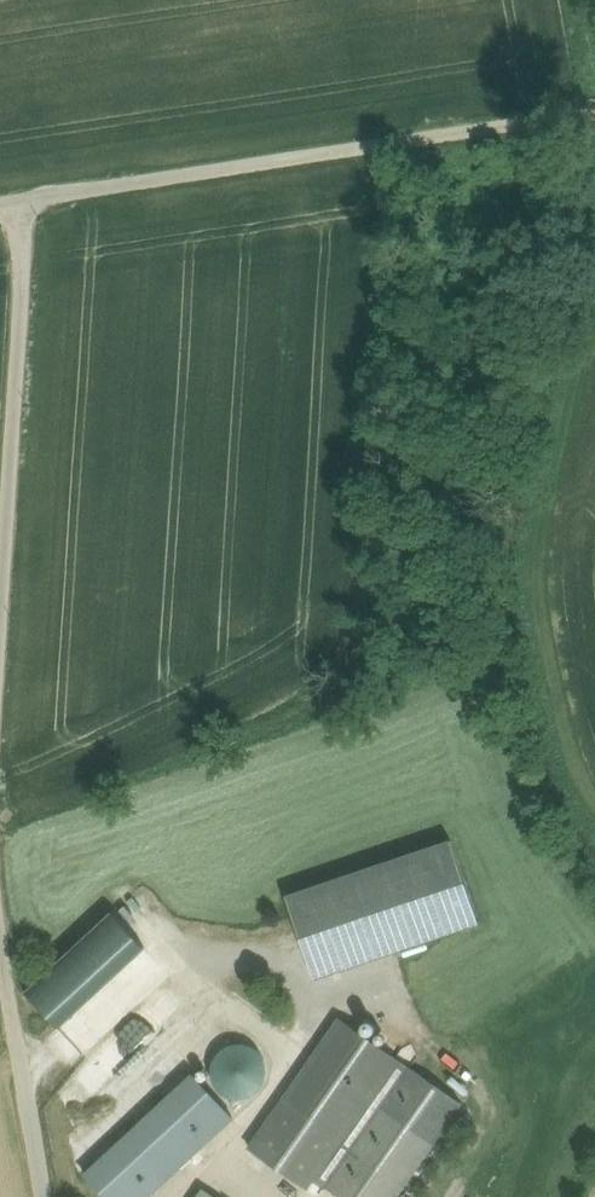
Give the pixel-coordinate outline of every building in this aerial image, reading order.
[(450,844),(277,895),(304,983),(476,932),(450,844)] [(337,1024),(245,1153),(303,1195),(309,1186),(325,1196),(395,1196),(458,1110),(337,1024)] [(171,1058),(188,1042),(179,1033),(163,1048),(171,1058)] [(200,1081),(248,1099),(264,1056),(216,1038),(200,1081)] [(80,1177),(96,1196),(150,1196),(232,1129),(193,1083),(80,1177)]
